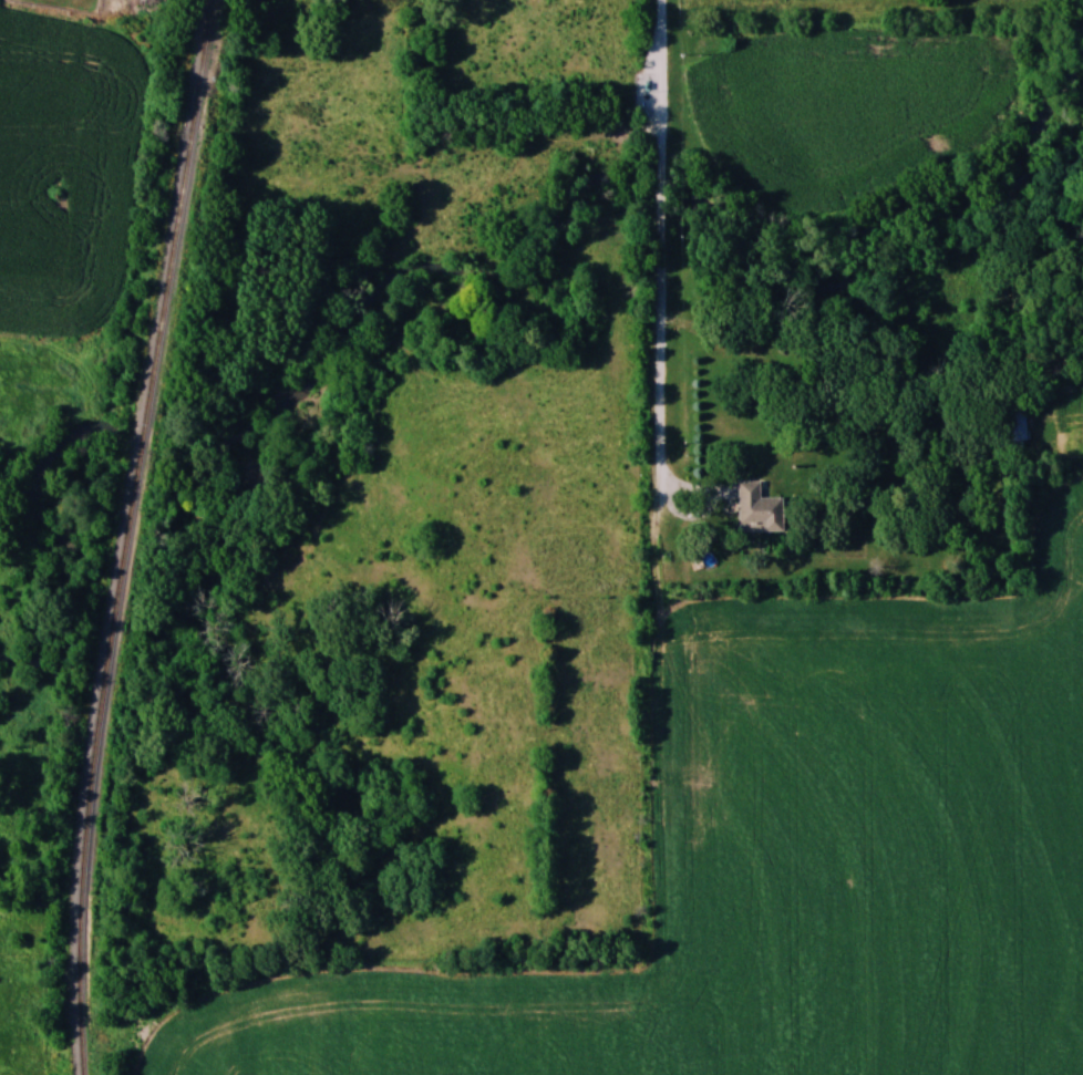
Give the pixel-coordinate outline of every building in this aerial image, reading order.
[(1025,443),(1024,406),(1008,407),(1009,444),(1025,443)] [(782,498),(759,498),(759,482),(738,482),(738,532),(782,532),(782,498)]
